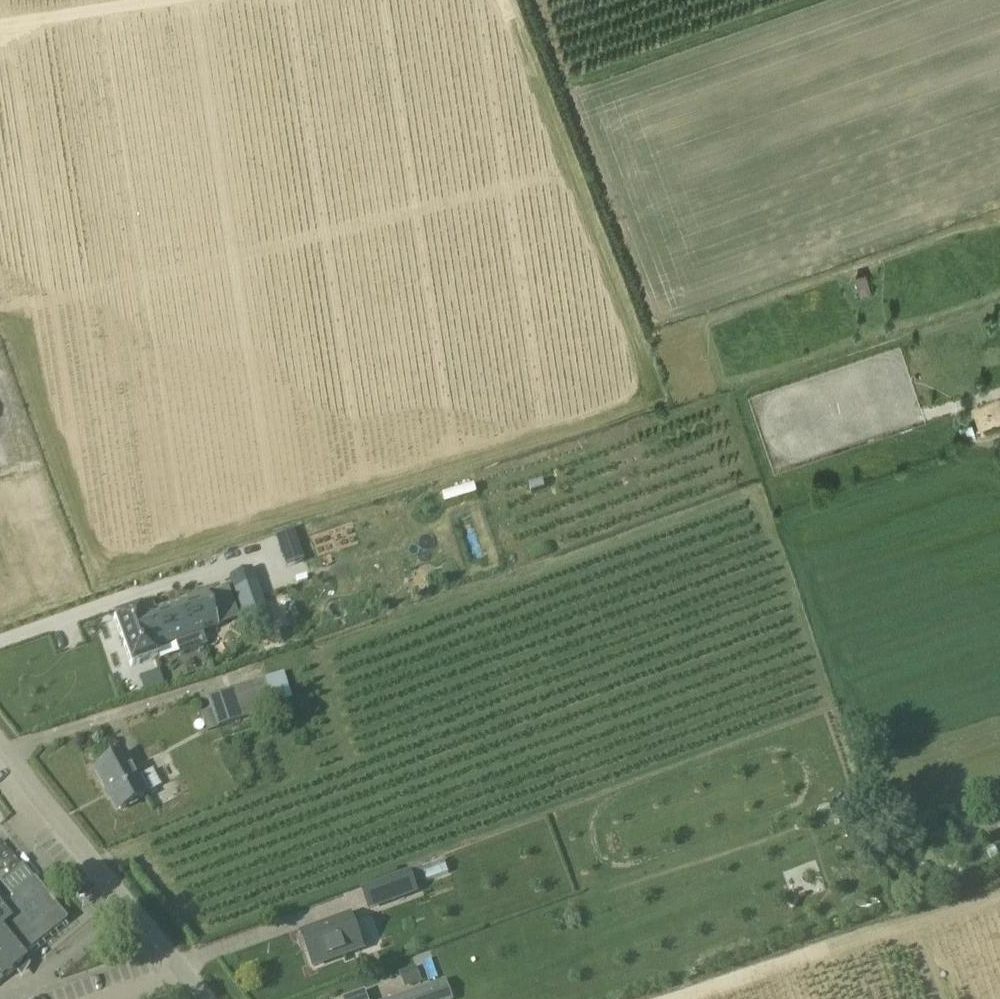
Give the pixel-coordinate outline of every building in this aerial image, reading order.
[(251,570),(229,577),(234,593),(257,585),(251,570)] [(257,585),(234,593),(240,608),(262,601),(257,585)] [(113,616),(131,666),(157,657),(155,651),(218,630),(206,594),(150,613),(148,605),(113,616)] [(262,601),(240,608),(247,630),(270,622),(262,601)] [(159,671),(149,674),(154,690),(164,686),(159,671)] [(243,719),(242,715),(290,700),(282,673),(207,697),(217,728),(243,719)] [(147,796),(146,794),(161,786),(152,770),(137,778),(124,752),(92,769),(115,812),(147,796)] [(411,872),(380,883),(387,902),(418,891),(411,872)] [(49,899),(33,880),(12,897),(0,882),(0,982),(14,971),(21,980),(30,966),(22,957),(66,921),(49,899)] [(786,903),(796,908),(800,900),(791,895),(786,903)] [(352,915),(302,933),(314,966),(364,948),(352,915)] [(417,968),(406,972),(410,986),(422,982),(417,968)] [(430,986),(393,998),(435,998),(430,986)]
